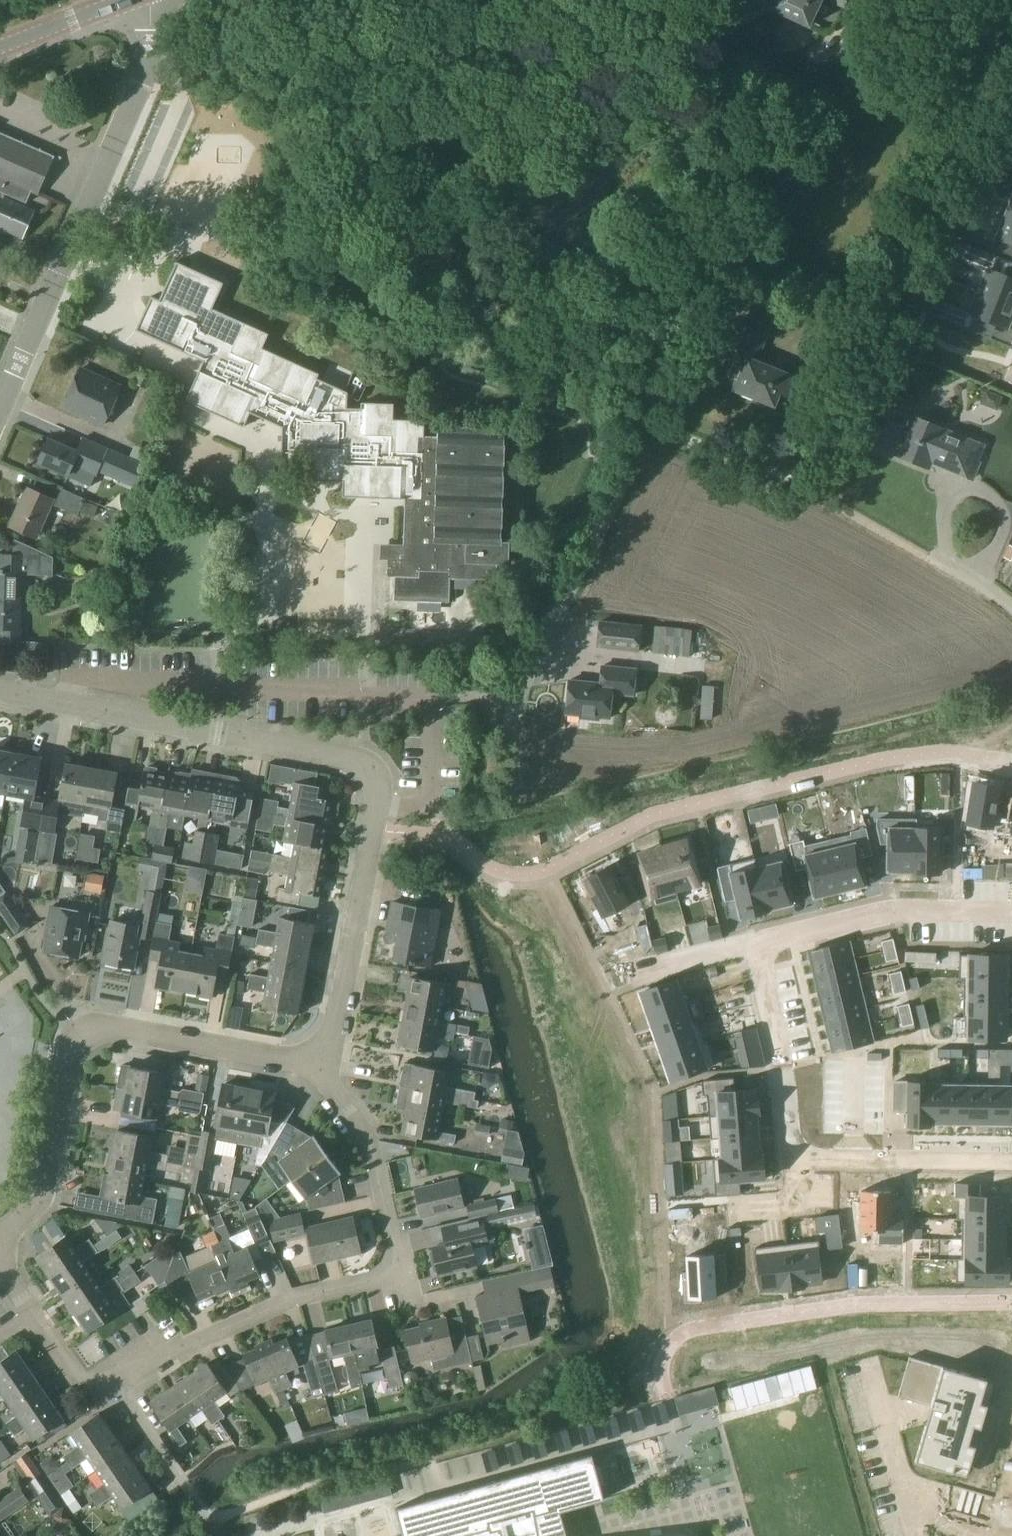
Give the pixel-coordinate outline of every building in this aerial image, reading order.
[(768,7),(808,25),(820,0),(771,0),(768,7)] [(961,0),(978,9),(983,0),(961,0)] [(889,47),(850,29),(836,58),(875,76),(889,47)] [(174,110),(163,138),(180,145),(177,154),(204,165),(205,162),(242,177),(261,129),(236,119),(241,106),(196,88),(186,114),(174,110)] [(3,198),(5,194),(25,203),(31,191),(37,193),(52,158),(0,136),(0,196),(3,198)] [(0,196),(0,229),(22,238),(33,211),(3,198),(0,196)] [(221,224),(244,234),(250,220),(227,210),(221,224)] [(1008,210),(997,238),(1001,240),(996,250),(1011,257),(1011,212),(1008,210)] [(969,244),(962,261),(986,270),(978,290),(1011,304),(1011,278),(995,271),(1001,257),(969,244)] [(146,307),(135,330),(204,361),(186,401),(244,428),(251,413),(281,427),(280,463),(313,464),(312,479),(344,481),(343,496),(406,498),(406,491),(416,491),(417,467),(423,466),(424,437),(425,421),(393,420),(394,405),(362,403),(362,409),(347,409),(347,403),(345,393),(318,380),(320,376),(263,349),(269,334),(240,321),(213,308),(225,283),(192,268),(176,261),(165,287),(164,289),(159,300),(151,296),(146,307)] [(978,290),(970,311),(945,301),(939,318),(971,330),(976,316),(1008,329),(1011,319),(1011,304),(978,290)] [(790,398),(799,378),(757,361),(770,328),(748,319),(731,360),(733,361),(724,383),(735,388),(734,390),(774,407),(779,393),(790,398)] [(898,345),(905,328),(896,324),(889,340),(889,341),(898,345)] [(103,424),(121,386),(80,368),(63,406),(103,424)] [(151,378),(152,375),(139,370),(134,383),(146,389),(147,386),(151,378)] [(995,409),(1000,396),(983,390),(979,403),(995,409)] [(888,419),(881,437),(899,444),(896,454),(928,467),(930,462),(972,478),(978,463),(976,462),(982,446),(943,430),(923,422),(923,417),(914,414),(911,417),(908,415),(904,426),(888,419)] [(388,544),(386,576),(395,577),(395,578),(417,579),(417,572),(450,574),(450,579),(493,581),(497,581),(498,565),(502,565),(503,565),(508,560),(509,559),(510,550),(517,550),(519,484),(520,476),(521,435),(505,434),(505,430),(439,427),(439,437),(424,437),(423,466),(417,467),(416,491),(406,491),(406,498),(404,544),(388,544)] [(91,486),(107,448),(83,437),(77,451),(49,439),(39,462),(68,475),(67,476),(91,486)] [(99,472),(138,489),(146,469),(109,452),(99,472)] [(38,537),(55,499),(28,487),(11,525),(38,537)] [(78,515),(85,499),(61,488),(54,505),(78,515)] [(21,641),(22,629),(21,629),(22,575),(54,576),(55,557),(14,539),(13,555),(1,555),(0,572),(0,629),(2,629),(1,644),(17,644),(16,659),(48,660),(49,642),(21,641)] [(1011,559),(1011,546),(1009,545),(1003,558),(1011,561),(1011,559)] [(395,578),(394,594),(396,594),(396,593),(400,593),(405,599),(410,599),(410,601),(449,603),(450,579),(450,574),(417,572),(417,579),(395,578)] [(273,640),(288,641),(289,628),(289,621),(274,621),(273,627),(273,640)] [(637,652),(640,626),(600,622),(597,648),(637,652)] [(643,653),(675,657),(679,630),(647,625),(643,653)] [(633,696),(635,670),(602,667),(600,684),(569,681),(565,715),(566,715),(566,713),(580,714),(579,719),(598,720),(598,718),(609,719),(611,694),(633,696)] [(714,710),(713,684),(694,685),(695,711),(714,710)] [(6,793),(13,755),(0,752),(0,792),(6,793)] [(34,795),(41,760),(13,755),(6,793),(26,797),(20,827),(40,830),(46,797),(34,795)] [(281,788),(286,766),(270,763),(265,784),(281,788)] [(86,804),(93,770),(67,765),(60,799),(59,798),(59,800),(46,797),(40,830),(55,833),(58,812),(67,814),(69,800),(86,804)] [(154,845),(156,845),(159,828),(163,811),(169,776),(170,772),(169,772),(169,776),(158,774),(158,771),(157,769),(147,767),(145,769),(145,771),(144,771),(142,783),(131,781),(127,803),(124,819),(137,821),(139,806),(152,809),(149,826),(152,827),(149,844),(154,845)] [(122,818),(124,819),(127,803),(113,800),(118,775),(93,770),(86,804),(100,806),(98,820),(107,821),(105,829),(120,831),(122,818)] [(186,816),(187,811),(193,780),(192,780),(194,770),(193,770),(192,774),(181,772),(178,774),(170,772),(169,776),(163,811),(159,828),(156,845),(153,859),(172,862),(174,848),(161,846),(164,829),(166,830),(170,812),(186,816)] [(186,842),(183,858),(201,861),(210,815),(216,780),(217,776),(208,775),(206,772),(194,770),(192,780),(193,780),(187,811),(200,813),(197,831),(196,831),(194,844),(186,842)] [(210,815),(201,861),(212,863),(218,834),(214,833),(217,816),(233,819),(232,825),(248,829),(255,795),(238,792),(241,781),(239,781),(237,778),(228,776),(225,778),(217,776),(216,780),(210,815)] [(259,812),(329,826),(334,802),(313,798),(315,786),(294,782),(291,794),(298,796),(296,810),(278,806),(279,801),(261,798),(259,812)] [(967,829),(989,833),(1011,836),(1011,827),(1011,815),(993,812),(998,786),(974,783),(967,829)] [(775,803),(764,806),(766,817),(778,814),(775,803)] [(289,843),(293,844),(325,850),(329,826),(259,812),(256,829),(273,832),(275,824),(292,827),(289,843)] [(913,871),(913,873),(939,873),(939,844),(953,845),(954,818),(937,818),(937,824),(916,823),(915,823),(914,871),(913,871)] [(877,819),(877,826),(881,843),(889,843),(889,871),(913,871),(914,871),(915,823),(916,823),(916,820),(877,819)] [(851,834),(827,839),(830,849),(840,891),(864,885),(857,858),(872,854),(866,828),(850,832),(851,834)] [(55,845),(57,834),(55,833),(40,830),(38,841),(55,845)] [(82,858),(86,838),(71,836),(68,856),(82,858)] [(803,840),(789,843),(796,870),(808,867),(815,897),(840,891),(830,849),(827,839),(824,840),(804,845),(803,840)] [(675,844),(663,847),(675,891),(676,890),(699,884),(688,842),(675,846),(675,844)] [(329,850),(325,850),(293,844),(290,857),(272,854),(273,853),(259,851),(258,860),(325,873),(329,850)] [(652,852),(639,856),(654,907),(679,899),(676,890),(675,891),(663,847),(651,850),(652,852)] [(325,873),(258,860),(250,858),(248,868),(262,871),(262,869),(287,874),(284,888),(279,887),(276,900),(298,904),(300,892),(321,896),(325,873)] [(755,858),(729,864),(742,917),(766,911),(767,911),(767,909),(766,910),(756,868),(757,867),(755,858)] [(757,867),(756,868),(766,910),(767,909),(790,904),(780,862),(757,867)] [(610,866),(583,880),(591,896),(593,895),(603,915),(629,903),(628,902),(638,897),(630,871),(616,878),(610,866)] [(211,869),(209,884),(223,885),(225,871),(211,869)] [(104,875),(92,873),(90,885),(102,887),(104,875)] [(136,937),(154,940),(157,922),(156,922),(162,893),(147,890),(140,925),(138,926),(136,937)] [(16,934),(30,925),(8,893),(3,896),(0,891),(0,910),(16,934)] [(429,966),(440,910),(391,901),(385,928),(398,930),(393,959),(429,966)] [(231,933),(233,903),(223,903),(221,933),(231,933)] [(258,929),(257,937),(276,940),(311,947),(315,924),(297,921),(299,909),(281,905),(278,917),(280,918),(278,932),(258,929)] [(84,939),(89,914),(50,907),(47,925),(49,925),(44,951),(76,957),(80,939),(84,939)] [(134,949),(136,937),(138,926),(110,921),(103,962),(135,967),(138,949),(134,949)] [(184,993),(191,953),(179,951),(180,944),(169,941),(172,925),(157,922),(154,940),(150,960),(161,962),(157,982),(156,982),(155,987),(184,993)] [(719,925),(708,927),(710,939),(722,936),(719,925)] [(191,953),(184,993),(212,998),(217,970),(228,972),(235,937),(220,934),(217,950),(206,948),(204,956),(191,953)] [(306,969),(311,947),(276,940),(257,937),(256,944),(275,947),(272,963),(306,969)] [(665,938),(653,940),(656,952),(668,949),(665,938)] [(893,938),(881,941),(884,951),(895,949),(893,938)] [(848,941),(809,951),(813,968),(852,959),(848,941)] [(895,949),(884,951),(886,962),(898,959),(895,949)] [(959,955),(959,978),(964,978),(964,977),(1007,978),(1007,955),(959,955)] [(852,959),(813,968),(817,985),(856,975),(852,959)] [(302,991),(306,969),(272,963),(269,977),(250,973),(249,981),(302,991)] [(901,971),(889,974),(891,984),(903,981),(901,971)] [(856,975),(817,985),(821,1001),(860,992),(856,975)] [(461,995),(463,987),(410,976),(406,999),(441,1005),(443,991),(461,995)] [(917,976),(908,978),(911,990),(920,988),(917,976)] [(964,978),(963,997),(1006,997),(1007,978),(964,977),(964,978)] [(676,979),(640,992),(647,1014),(684,1002),(676,979)] [(482,989),(480,982),(463,980),(467,993),(482,989)] [(298,1014),(302,991),(249,981),(247,989),(266,992),(263,1008),(298,1014)] [(903,981),(891,984),(894,994),(906,991),(903,981)] [(860,992),(821,1001),(825,1017),(864,1008),(860,992)] [(963,1016),(963,1017),(968,1017),(968,1016),(1006,1016),(1006,997),(963,997),(963,1016)] [(455,1031),(455,1032),(468,1034),(469,1027),(438,1021),(441,1005),(406,999),(402,1021),(455,1031)] [(684,1002),(647,1014),(648,1015),(655,1036),(691,1023),(691,1022),(684,1002)] [(909,1003),(897,1006),(899,1016),(911,1013),(909,1003)] [(924,1003),(915,1005),(918,1017),(926,1015),(924,1003)] [(864,1008),(825,1017),(829,1034),(868,1024),(864,1008)] [(911,1013),(899,1016),(902,1026),(914,1023),(911,1013)] [(926,1015),(918,1017),(921,1029),(929,1027),(926,1015)] [(968,1017),(968,1038),(1006,1039),(1006,1016),(968,1016),(968,1017)] [(691,1023),(655,1036),(663,1058),(706,1043),(705,1041),(698,1021),(698,1020),(691,1022),(691,1023)] [(455,1032),(455,1031),(402,1021),(397,1044),(432,1051),(435,1036),(453,1039),(455,1032)] [(868,1024),(829,1034),(833,1051),(872,1042),(868,1024)] [(706,1043),(663,1058),(670,1080),(706,1067),(716,1064),(708,1042),(707,1041),(705,1041),(706,1043)] [(938,1049),(938,1057),(950,1057),(950,1049),(938,1048),(938,1049)] [(950,1049),(950,1057),(962,1057),(962,1049),(950,1049)] [(976,1049),(976,1057),(988,1057),(988,1049),(976,1049)] [(164,1073),(166,1059),(146,1054),(143,1069),(130,1066),(125,1089),(202,1103),(204,1093),(182,1088),(180,1091),(162,1088),(165,1073),(164,1073)] [(404,1061),(399,1085),(409,1087),(409,1086),(410,1086),(444,1093),(471,1098),(472,1091),(446,1086),(449,1070),(414,1063),(404,1061)] [(705,1080),(702,1081),(703,1095),(707,1095),(708,1115),(718,1115),(756,1112),(756,1113),(759,1113),(758,1112),(757,1098),(755,1098),(754,1089),(734,1090),(733,1077),(706,1080),(705,1080)] [(929,1079),(929,1082),(930,1082),(929,1123),(931,1123),(949,1123),(949,1080),(930,1079),(929,1079)] [(949,1080),(949,1123),(968,1123),(969,1080),(949,1080)] [(969,1080),(968,1123),(987,1123),(988,1085),(989,1085),(989,1080),(988,1080),(969,1080)] [(907,1082),(907,1125),(929,1125),(931,1125),(931,1123),(929,1123),(930,1082),(929,1082),(907,1082)] [(241,1129),(248,1088),(223,1084),(216,1124),(241,1129)] [(399,1085),(395,1107),(405,1109),(405,1108),(440,1115),(443,1101),(469,1107),(476,1108),(478,1099),(471,1098),(444,1093),(410,1086),(409,1086),(409,1087),(399,1085)] [(988,1085),(987,1123),(1010,1124),(1010,1085),(989,1085),(988,1085)] [(241,1129),(261,1133),(255,1164),(260,1166),(273,1144),(272,1143),(284,1122),(273,1120),(275,1113),(270,1112),(274,1093),(248,1088),(241,1129)] [(200,1111),(202,1103),(125,1089),(119,1121),(155,1127),(157,1119),(156,1119),(159,1103),(176,1107),(178,1110),(197,1114),(200,1111)] [(405,1109),(401,1132),(436,1139),(454,1143),(456,1135),(437,1131),(440,1115),(405,1108),(405,1109)] [(718,1115),(708,1115),(709,1116),(710,1138),(710,1139),(720,1138),(720,1137),(758,1134),(756,1113),(756,1112),(718,1115)] [(272,1143),(273,1144),(286,1152),(277,1159),(291,1179),(320,1159),(316,1154),(323,1143),(286,1120),(284,1122),(272,1143)] [(154,1136),(155,1127),(119,1121),(113,1152),(166,1162),(168,1154),(149,1151),(152,1135),(154,1136)] [(192,1184),(191,1190),(196,1191),(196,1192),(203,1193),(207,1168),(210,1168),(217,1133),(202,1130),(201,1136),(195,1167),(192,1184)] [(524,1151),(519,1132),(507,1130),(501,1162),(522,1165),(524,1151)] [(195,1167),(201,1136),(188,1133),(182,1164),(195,1167)] [(758,1134),(720,1137),(720,1138),(722,1158),(722,1159),(760,1156),(760,1154),(758,1134)] [(182,1164),(166,1162),(113,1152),(109,1174),(143,1180),(146,1166),(181,1173),(179,1181),(192,1184),(195,1167),(182,1164)] [(722,1158),(712,1158),(712,1159),(714,1182),(715,1196),(740,1194),(739,1181),(764,1179),(762,1155),(762,1154),(760,1154),(760,1156),(722,1159),(722,1158)] [(320,1159),(291,1179),(305,1198),(316,1190),(320,1209),(346,1203),(336,1161),(323,1164),(320,1159)] [(143,1180),(109,1174),(104,1196),(116,1199),(113,1214),(150,1221),(154,1198),(140,1195),(143,1180)] [(422,1216),(462,1206),(455,1178),(415,1188),(422,1216)] [(165,1186),(155,1226),(169,1230),(176,1203),(174,1202),(177,1189),(165,1186)] [(860,1190),(859,1231),(877,1231),(877,1243),(904,1243),(905,1212),(891,1212),(891,1190),(860,1190)] [(495,1198),(498,1211),(513,1208),(510,1195),(495,1198)] [(957,1218),(957,1219),(962,1219),(1005,1219),(1005,1220),(1008,1220),(1008,1219),(1008,1196),(957,1196),(957,1218)] [(485,1214),(498,1211),(495,1198),(466,1205),(469,1217),(469,1218),(480,1215),(485,1214)] [(513,1208),(498,1211),(485,1214),(487,1224),(488,1226),(535,1217),(532,1203),(513,1208)] [(261,1257),(275,1251),(256,1207),(242,1213),(261,1257)] [(275,1241),(304,1234),(300,1213),(270,1220),(275,1241)] [(838,1214),(815,1217),(817,1231),(826,1230),(828,1248),(842,1247),(838,1214)] [(475,1266),(471,1248),(487,1244),(480,1215),(469,1218),(469,1217),(455,1220),(460,1240),(432,1247),(433,1251),(429,1252),(434,1271),(438,1270),(439,1274),(475,1266)] [(103,1234),(119,1223),(92,1219),(103,1234)] [(307,1229),(315,1265),(336,1260),(335,1257),(359,1252),(352,1219),(307,1229)] [(962,1219),(961,1239),(1004,1239),(1005,1220),(1005,1219),(962,1219)] [(522,1229),(532,1269),(552,1264),(542,1224),(522,1229)] [(740,1226),(729,1228),(730,1236),(741,1235),(740,1226)] [(176,1248),(180,1239),(172,1235),(168,1245),(176,1248)] [(50,1274),(93,1245),(89,1239),(74,1249),(65,1236),(37,1255),(50,1274)] [(219,1241),(239,1288),(248,1284),(246,1280),(259,1274),(247,1246),(234,1252),(229,1238),(219,1241)] [(961,1258),(961,1259),(1004,1260),(1004,1259),(1004,1239),(961,1239),(961,1258)] [(819,1240),(786,1244),(792,1289),(803,1287),(803,1285),(821,1282),(818,1259),(821,1258),(819,1240)] [(231,1292),(239,1288),(219,1241),(210,1245),(216,1259),(189,1271),(181,1251),(176,1253),(165,1279),(177,1296),(192,1289),(197,1299),(215,1291),(216,1293),(229,1287),(231,1292)] [(786,1244),(754,1248),(756,1266),(759,1266),(762,1290),(780,1288),(780,1290),(792,1289),(786,1244)] [(62,1293),(91,1274),(82,1262),(98,1251),(93,1245),(50,1274),(62,1293)] [(686,1255),(686,1271),(683,1271),(684,1301),(702,1301),(702,1296),(716,1296),(716,1283),(727,1283),(726,1254),(686,1255)] [(956,1259),(956,1282),(1007,1282),(1008,1260),(1008,1259),(1004,1259),(1004,1260),(961,1259),(961,1258),(956,1258),(956,1259)] [(527,1333),(517,1293),(552,1285),(548,1266),(482,1281),(484,1293),(476,1295),(488,1343),(500,1340),(502,1347),(530,1341),(529,1333),(527,1333)] [(75,1312),(123,1280),(119,1283),(115,1276),(99,1287),(91,1274),(62,1293),(75,1312)] [(124,1289),(131,1285),(126,1278),(123,1280),(75,1312),(88,1332),(117,1312),(108,1300),(124,1289)] [(406,1331),(413,1361),(430,1356),(434,1371),(471,1362),(463,1331),(448,1335),(444,1318),(431,1322),(431,1324),(406,1331)] [(350,1323),(347,1324),(359,1372),(370,1369),(369,1364),(383,1361),(389,1388),(403,1385),(394,1346),(382,1349),(381,1343),(376,1344),(370,1319),(350,1323)] [(359,1372),(347,1324),(345,1325),(344,1321),(337,1323),(338,1326),(325,1329),(332,1356),(343,1354),(345,1364),(344,1364),(340,1368),(341,1376),(347,1378),(349,1388),(361,1386),(358,1372),(359,1372)] [(286,1371),(299,1365),(286,1337),(274,1342),(272,1337),(263,1341),(283,1389),(292,1385),(286,1371)] [(283,1389),(263,1341),(254,1345),(256,1350),(243,1357),(255,1384),(268,1378),(275,1393),(281,1404),(289,1401),(283,1389)] [(27,1366),(16,1349),(8,1354),(2,1345),(0,1347),(0,1385),(27,1366)] [(312,1352),(300,1356),(313,1398),(324,1395),(316,1364),(312,1352)] [(908,1360),(898,1396),(931,1406),(915,1461),(953,1472),(955,1463),(969,1467),(975,1446),(968,1444),(974,1426),(980,1428),(987,1404),(980,1402),(987,1379),(967,1373),(963,1372),(909,1357),(908,1360)] [(316,1364),(324,1395),(338,1391),(329,1360),(316,1364)] [(207,1362),(188,1376),(218,1420),(224,1415),(214,1400),(227,1391),(207,1362)] [(729,1387),(736,1410),(817,1388),(811,1365),(729,1387)] [(39,1383),(27,1366),(0,1385),(0,1396),(4,1394),(10,1403),(39,1383)] [(54,1375),(43,1379),(48,1392),(59,1388),(54,1375)] [(212,1424),(218,1420),(188,1376),(169,1389),(189,1417),(201,1409),(212,1424)] [(17,1414),(6,1422),(9,1428),(50,1400),(39,1383),(10,1403),(17,1414)] [(675,1397),(675,1398),(680,1415),(717,1404),(718,1404),(713,1387),(675,1397)] [(176,1426),(189,1417),(169,1389),(150,1402),(180,1446),(187,1441),(176,1426)] [(0,1434),(0,1436),(5,1442),(26,1428),(33,1437),(62,1418),(50,1400),(0,1434)] [(66,1463),(112,1431),(99,1412),(70,1432),(78,1445),(62,1456),(66,1463)] [(96,1470),(125,1450),(112,1431),(66,1463),(70,1469),(87,1458),(96,1470)] [(93,1499),(138,1469),(125,1450),(96,1470),(104,1483),(89,1493),(93,1499)] [(560,1511),(604,1499),(592,1454),(396,1508),(403,1535),(567,1535),(560,1511)] [(138,1469),(93,1499),(98,1506),(113,1496),(121,1508),(121,1509),(129,1521),(159,1500),(151,1488),(151,1489),(138,1469)] [(321,1494),(321,1495),(324,1512),(364,1501),(359,1485),(359,1484),(321,1494)] [(27,1501),(20,1489),(0,1502),(0,1519),(27,1501)]
